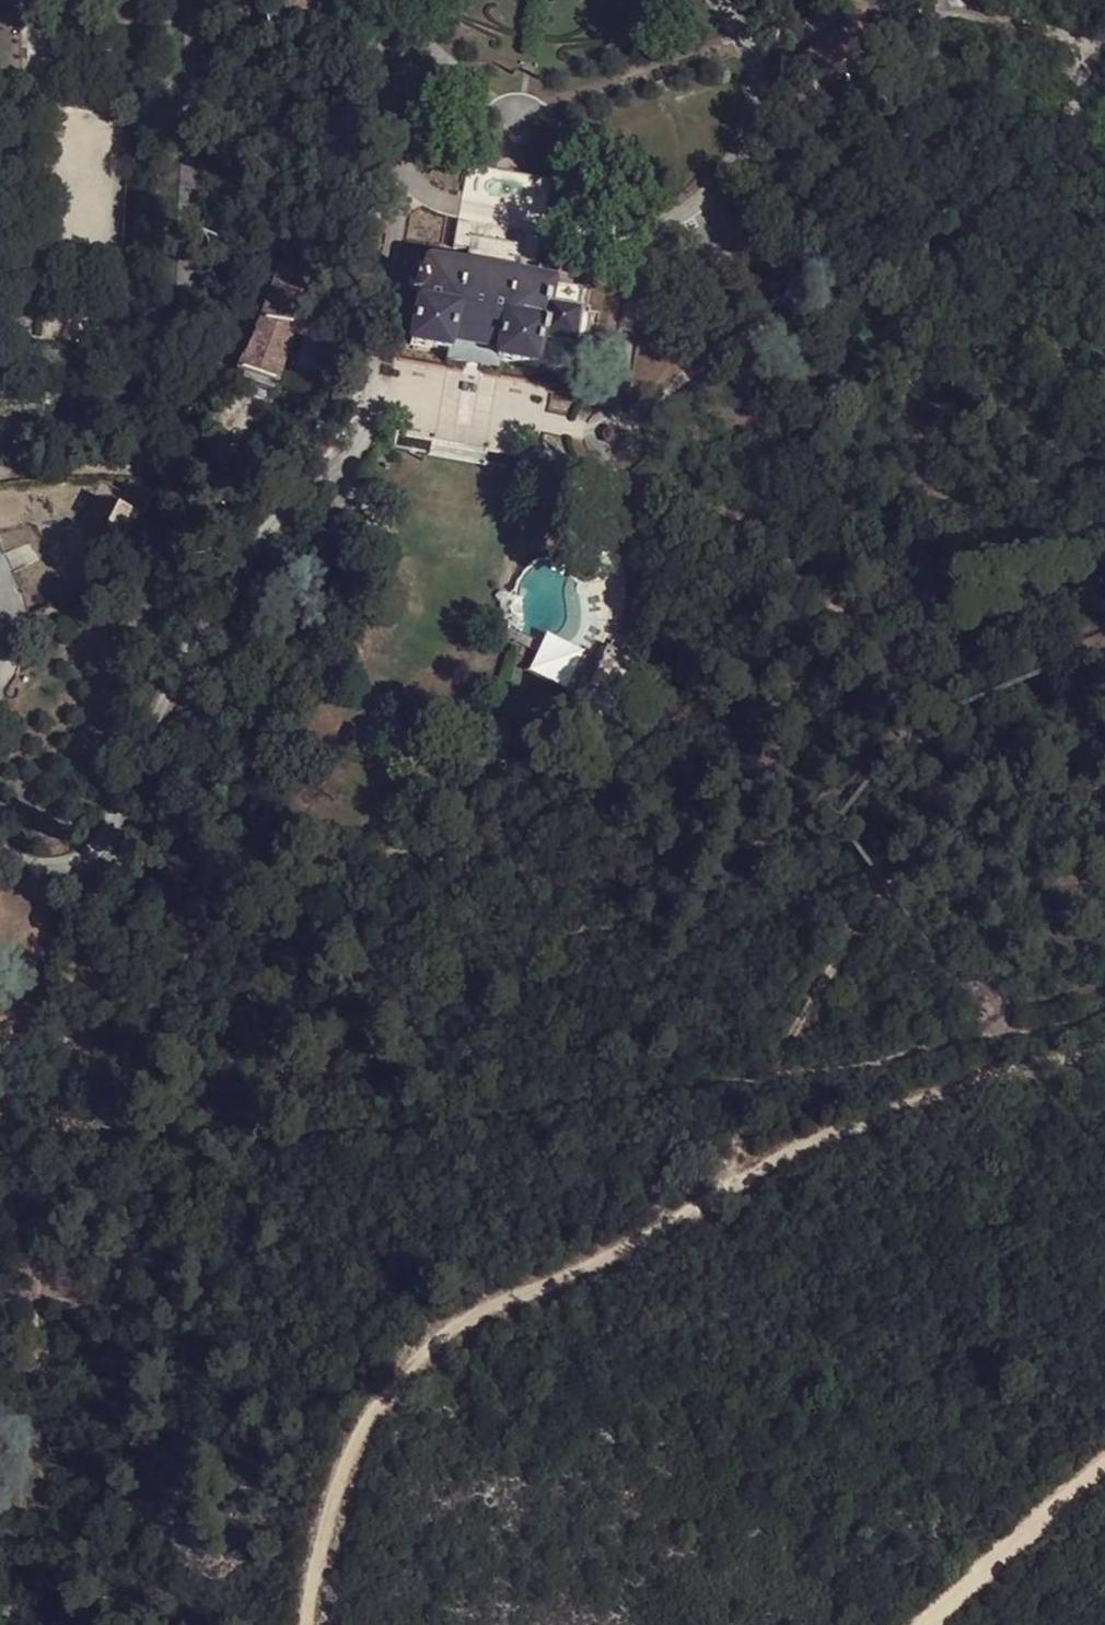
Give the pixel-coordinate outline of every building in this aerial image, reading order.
[(286,11),(321,6),(320,0),(284,0),(286,11)] [(855,22),(808,50),(829,85),(876,57),(855,22)] [(311,270),(273,256),(256,317),(290,327),(311,270)] [(577,314),(580,291),(492,275),(423,261),(420,274),(418,273),(415,272),(412,272),(410,273),(407,273),(406,275),(404,277),(404,280),(403,283),(404,286),(405,288),(407,290),(409,292),(412,292),(414,292),(417,292),(407,344),(450,353),(452,345),(496,354),(495,363),(540,370),(542,360),(569,365),(572,346),(573,346),(573,345),(584,346),(588,317),(578,316),(578,314),(577,314)] [(280,372),(290,327),(256,317),(244,359),(280,372)] [(324,339),(308,333),(301,362),(316,368),(324,339)] [(450,353),(448,365),(493,373),(495,363),(496,354),(452,345),(450,353)] [(130,482),(103,528),(128,540),(139,516),(153,495),(130,482)] [(611,634),(592,675),(607,681),(627,641),(611,634)]
